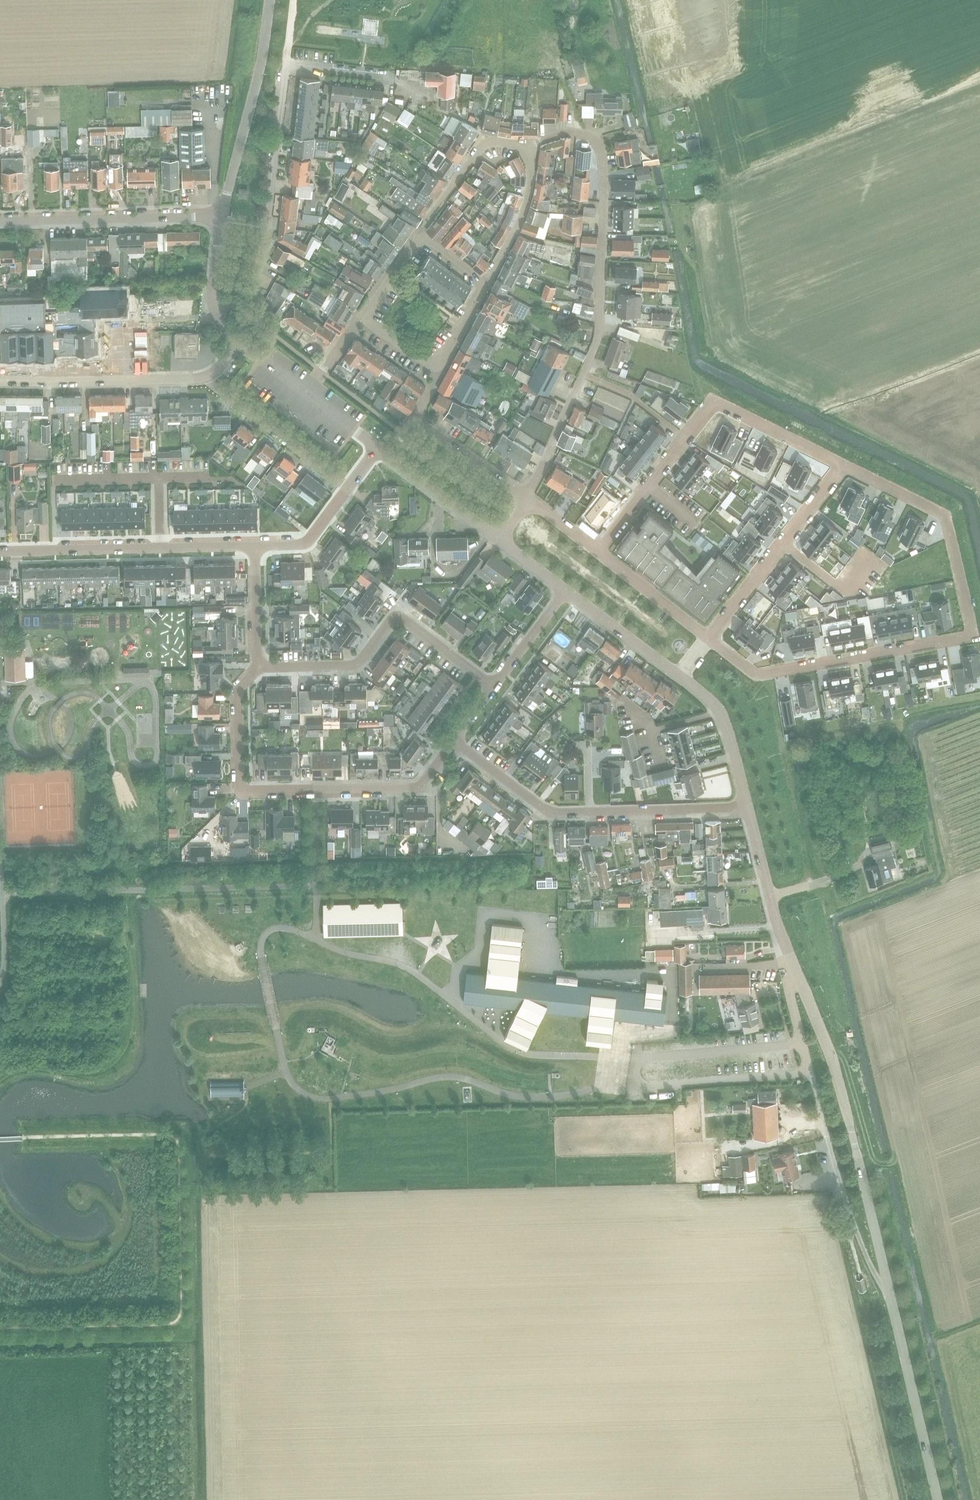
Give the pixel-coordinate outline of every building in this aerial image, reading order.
[(404,77),(416,77),(416,63),(404,63),(404,77)] [(584,63),(574,65),(576,75),(586,73),(584,63)] [(459,80),(470,80),(471,68),(459,67),(459,80)] [(453,95),(455,72),(425,70),(425,83),(438,83),(437,94),(441,94),(440,108),(452,109),(453,95)] [(486,76),(474,75),(473,83),(485,84),(486,76)] [(318,88),(319,80),(300,77),(299,85),(318,88)] [(341,99),(343,82),(332,81),(329,106),(333,106),(334,98),(341,99)] [(350,108),(353,83),(343,82),(341,99),(347,100),(346,108),(350,108)] [(361,101),(363,85),(353,83),(350,108),(353,109),(354,109),(355,101),(361,101)] [(317,95),(318,88),(299,85),(298,93),(317,95)] [(370,111),(373,86),(363,85),(361,101),(367,102),(366,110),(370,111)] [(381,104),(383,87),(373,86),(370,111),(371,111),(374,111),(375,103),(381,104)] [(109,98),(119,98),(119,89),(108,90),(109,98)] [(594,112),(605,112),(605,114),(615,114),(615,112),(621,112),(621,97),(615,97),(615,99),(602,98),(602,93),(585,92),(585,104),(594,104),(594,112)] [(316,102),(317,95),(298,93),(298,100),(316,102)] [(315,109),(316,102),(298,100),(297,107),(315,109)] [(399,108),(386,101),(380,112),(392,119),(399,108)] [(655,114),(664,113),(662,105),(654,107),(655,114)] [(172,108),(172,107),(141,108),(142,124),(180,123),(181,161),(183,161),(183,171),(183,186),(211,186),(210,167),(201,167),(201,161),(205,161),(204,128),(192,128),(192,108),(180,108),(172,108)] [(314,116),(315,109),(297,107),(296,114),(314,116)] [(543,108),(543,121),(555,121),(555,108),(543,108)] [(497,134),(501,119),(500,119),(501,111),(496,109),(495,116),(485,114),(481,130),(497,134)] [(636,125),(634,117),(632,111),(623,114),(625,120),(623,121),(625,128),(636,125)] [(314,123),(314,116),(296,114),(295,121),(314,123)] [(524,137),(524,122),(524,114),(513,114),(513,120),(513,121),(510,137),(524,137)] [(450,124),(446,131),(469,145),(477,130),(468,125),(451,117),(448,123),(450,124)] [(510,137),(513,121),(512,121),(501,119),(497,134),(510,137)] [(313,131),(314,123),(295,121),(294,129),(313,131)] [(537,137),(538,121),(532,121),(531,127),(527,126),(526,122),(524,122),(524,137),(537,137)] [(11,125),(1,125),(2,145),(9,145),(12,145),(11,125)] [(157,125),(126,126),(126,134),(158,133),(157,125)] [(175,126),(160,126),(160,142),(170,142),(170,131),(175,131),(175,126)] [(28,128),(28,139),(28,144),(40,144),(39,127),(28,128)] [(92,137),(106,137),(106,128),(91,129),(92,137)] [(312,138),(312,137),(313,131),(294,129),(294,136),(312,138)] [(369,148),(377,135),(370,131),(362,144),(369,148)] [(15,144),(25,144),(25,134),(14,135),(15,144)] [(327,149),(328,140),(328,139),(312,137),(312,138),(294,136),(292,153),(312,155),(312,154),(324,155),(325,149),(327,149)] [(452,140),(445,136),(442,140),(464,153),(468,145),(469,145),(460,140),(454,137),(452,140)] [(570,138),(561,138),(560,140),(554,141),(541,145),(540,149),(550,150),(551,151),(551,152),(552,153),(554,153),(555,153),(568,155),(570,138)] [(637,138),(614,141),(616,153),(618,153),(620,165),(632,163),(640,161),(639,149),(637,138)] [(464,153),(442,140),(440,144),(447,148),(445,153),(445,152),(459,161),(464,153)] [(699,143),(687,145),(688,151),(700,150),(699,143)] [(24,187),(24,156),(23,156),(23,150),(20,150),(20,145),(12,145),(9,145),(10,156),(2,157),(3,187),(24,187)] [(362,148),(357,155),(366,161),(371,154),(362,148)] [(572,197),(588,199),(590,181),(588,180),(589,167),(590,167),(591,150),(577,148),(574,179),(572,197)] [(550,153),(555,153),(554,153),(552,153),(551,152),(551,151),(550,150),(540,149),(537,170),(552,172),(552,165),(553,165),(554,157),(550,156),(550,153)] [(459,161),(445,152),(445,153),(444,153),(447,155),(443,159),(435,154),(428,164),(436,170),(436,171),(447,178),(459,161)] [(110,166),(110,186),(123,185),(122,153),(115,153),(115,159),(110,159),(110,166)] [(526,176),(526,173),(525,169),(518,155),(509,161),(510,163),(505,166),(511,176),(515,174),(514,185),(524,185),(526,176)] [(64,156),(64,186),(88,186),(87,160),(70,160),(70,156),(64,156)] [(289,180),(295,181),(294,189),(312,191),(313,183),(308,182),(310,160),(291,158),(289,180)] [(93,167),(92,167),(93,186),(106,186),(106,167),(99,167),(99,159),(92,159),(93,167)] [(179,171),(183,171),(183,161),(181,161),(178,161),(178,159),(162,159),(163,187),(179,186),(179,171)] [(346,173),(352,162),(336,160),(335,172),(344,173),(346,173)] [(58,161),(45,161),(46,187),(59,186),(59,169),(58,169),(58,161)] [(145,167),(145,161),(128,161),(128,185),(156,185),(156,167),(145,167)] [(489,180),(497,170),(484,161),(478,169),(486,175),(482,180),(477,177),(473,182),(478,185),(483,188),(489,180)] [(636,167),(638,179),(651,177),(649,165),(636,167)] [(355,170),(350,167),(346,175),(351,178),(353,174),(355,170)] [(355,170),(353,174),(359,178),(363,171),(357,167),(355,170)] [(446,181),(445,181),(432,172),(431,174),(423,168),(418,175),(426,181),(421,188),(421,187),(420,188),(421,189),(422,188),(435,197),(446,181)] [(497,170),(489,180),(493,184),(499,190),(503,184),(498,171),(497,170)] [(551,173),(552,172),(537,170),(538,170),(536,180),(553,182),(553,178),(551,178),(551,173)] [(365,177),(360,185),(366,189),(372,182),(365,177)] [(615,178),(614,193),(634,194),(635,179),(615,178)] [(465,179),(459,188),(471,196),(474,192),(477,195),(482,188),(478,186),(477,187),(465,179)] [(553,183),(553,182),(536,180),(534,195),(544,197),(557,197),(557,190),(555,190),(556,183),(553,183)] [(417,193),(408,187),(400,181),(397,185),(406,191),(405,191),(415,198),(428,207),(434,198),(435,197),(422,188),(421,189),(420,188),(417,193)] [(706,183),(697,184),(698,192),(708,191),(706,183)] [(493,184),(484,194),(490,199),(499,190),(493,184)] [(405,191),(406,191),(397,185),(391,195),(396,199),(404,204),(408,207),(423,216),(428,207),(415,198),(405,191)] [(247,196),(248,189),(240,188),(239,195),(247,196)] [(297,211),(298,197),(311,198),(312,191),(294,189),(293,196),(283,194),(281,217),(291,218),(292,210),(297,211)] [(338,190),(335,197),(341,200),(344,196),(343,192),(338,190)] [(519,207),(522,196),(514,193),(508,191),(504,202),(506,202),(519,207)] [(492,201),(497,205),(503,198),(498,194),(492,201)] [(558,209),(557,197),(544,197),(534,195),(534,196),(531,205),(542,208),(558,209)] [(396,199),(393,204),(403,209),(400,214),(415,225),(416,225),(423,216),(408,207),(404,204),(396,199)] [(342,217),(348,210),(334,200),(329,208),(342,217)] [(415,225),(400,214),(383,202),(378,209),(390,216),(393,219),(390,223),(408,235),(413,227),(415,225)] [(514,218),(519,207),(506,202),(502,214),(500,213),(497,221),(503,224),(510,227),(514,218)] [(439,240),(458,217),(462,212),(452,203),(447,209),(447,208),(437,220),(435,219),(426,230),(439,240)] [(614,205),(614,216),(633,217),(634,206),(614,205)] [(548,212),(545,211),(530,206),(526,219),(544,226),(547,216),(548,212)] [(594,215),(595,207),(583,206),(582,214),(594,215)] [(294,232),(297,211),(292,210),(291,218),(281,217),(278,240),(291,247),(292,250),(302,256),(307,245),(293,237),(294,232)] [(329,212),(326,216),(340,226),(343,221),(329,212)] [(576,231),(581,232),(582,214),(577,213),(563,212),(563,216),(562,230),(576,231)] [(318,223),(319,215),(303,213),(302,221),(318,223)] [(490,213),(487,217),(492,221),(495,218),(490,213)] [(479,219),(488,226),(492,221),(487,217),(483,214),(479,219)] [(465,229),(470,223),(462,216),(441,240),(449,247),(465,229)] [(633,227),(633,217),(614,216),(613,227),(627,227),(633,227)] [(536,235),(540,226),(525,221),(523,225),(521,230),(536,235)] [(408,235),(390,223),(389,223),(383,234),(378,230),(400,246),(408,235)] [(471,223),(470,223),(465,229),(449,247),(462,257),(473,244),(461,234),(471,223)] [(506,235),(510,227),(503,224),(499,231),(506,235)] [(400,246),(378,230),(371,240),(371,241),(379,246),(393,256),(400,246)] [(200,231),(159,232),(159,249),(167,249),(167,250),(167,243),(200,243),(200,231)] [(500,247),(506,235),(499,231),(491,241),(500,247)] [(145,251),(145,245),(145,243),(145,232),(119,233),(120,259),(120,258),(121,275),(128,275),(128,252),(145,251)] [(159,249),(159,232),(145,232),(145,243),(145,245),(158,245),(158,249),(159,249)] [(310,232),(308,240),(315,242),(318,234),(310,232)] [(120,259),(119,233),(109,233),(110,254),(110,259),(120,259)] [(368,246),(371,241),(371,240),(360,233),(357,238),(368,246)] [(597,236),(582,234),(581,243),(580,244),(580,250),(595,252),(597,236)] [(543,251),(545,244),(528,239),(519,235),(512,248),(526,255),(529,249),(543,252),(543,251)] [(68,279),(67,237),(51,237),(52,274),(48,274),(48,288),(56,288),(56,279),(68,279)] [(88,257),(87,237),(67,237),(68,279),(88,279),(88,257)] [(107,237),(87,237),(88,257),(94,256),(94,249),(108,248),(107,237)] [(337,238),(332,246),(337,249),(343,241),(337,238)] [(487,247),(477,238),(476,241),(473,244),(462,257),(470,264),(472,265),(483,251),(487,247)] [(613,239),(613,254),(633,254),(633,239),(613,239)] [(305,260),(278,245),(271,257),(283,264),(287,257),(302,265),(305,260)] [(393,256),(379,246),(375,252),(368,247),(365,252),(386,267),(393,256)] [(28,274),(36,274),(36,267),(44,267),(43,247),(30,248),(30,255),(27,255),(28,274)] [(8,264),(11,264),(11,270),(22,270),(22,260),(16,260),(15,248),(0,248),(1,260),(8,260),(8,264)] [(537,259),(531,257),(530,259),(525,256),(526,255),(512,248),(504,264),(527,275),(530,276),(532,273),(525,271),(530,260),(539,264),(541,261),(537,259)] [(653,248),(652,259),(668,259),(669,249),(653,248)] [(541,261),(541,260),(543,261),(545,252),(543,251),(543,252),(529,249),(526,255),(525,256),(530,259),(531,257),(537,259),(541,261)] [(482,273),(489,263),(487,261),(490,256),(483,251),(472,265),(475,267),(482,273)] [(386,267),(365,252),(364,253),(364,252),(361,256),(368,261),(363,267),(379,277),(386,267)] [(592,276),(595,256),(580,253),(577,274),(592,276)] [(429,255),(423,262),(415,273),(458,305),(472,287),(429,255)] [(331,264),(328,269),(336,274),(339,269),(331,264)] [(365,291),(374,276),(364,270),(362,273),(346,264),(339,276),(365,291)] [(527,275),(504,264),(497,277),(511,284),(512,281),(514,282),(517,278),(524,281),(527,275),(530,277),(530,276),(527,275)] [(297,274),(281,265),(278,270),(294,279),(297,274)] [(616,266),(615,281),(635,282),(636,267),(616,266)] [(514,283),(514,282),(512,281),(511,284),(497,277),(490,290),(510,300),(512,297),(513,296),(506,292),(512,282),(514,283)] [(345,282),(336,278),(334,281),(343,286),(337,295),(355,306),(363,292),(345,282)] [(289,292),(283,288),(285,286),(275,280),(262,304),(275,313),(285,297),(289,292)] [(643,280),(642,288),(658,290),(659,281),(643,280)] [(551,299),(555,287),(546,283),(541,295),(551,299)] [(593,298),(593,290),(577,284),(575,292),(582,294),(593,298)] [(72,308),(72,316),(82,315),(90,314),(90,313),(94,313),(95,313),(95,314),(97,314),(96,313),(101,313),(101,314),(103,314),(103,313),(107,313),(107,314),(109,314),(109,313),(114,313),(114,314),(128,314),(128,305),(132,305),(132,295),(127,295),(127,286),(113,286),(113,288),(108,288),(108,287),(107,287),(107,288),(102,288),(102,287),(100,287),(100,288),(96,288),(95,287),(94,287),(94,288),(89,288),(89,287),(75,288),(75,295),(72,295),(69,297),(70,306),(72,308)] [(326,298),(312,289),(306,299),(323,310),(324,309),(328,311),(328,312),(345,322),(355,306),(337,295),(337,296),(330,291),(326,298)] [(510,300),(490,290),(483,308),(501,318),(501,317),(506,320),(510,312),(505,310),(506,308),(509,303),(526,312),(529,306),(512,297),(510,300)] [(619,293),(617,315),(634,316),(635,302),(640,302),(641,296),(636,295),(619,293)] [(593,305),(593,298),(582,294),(579,302),(583,302),(593,305)] [(656,294),(656,303),(673,303),(673,294),(656,294)] [(294,303),(285,297),(275,313),(281,317),(300,330),(302,326),(327,343),(334,333),(293,305),(294,303)] [(0,301),(0,352),(12,351),(12,347),(28,346),(28,353),(77,352),(76,331),(64,331),(64,335),(57,335),(56,322),(79,322),(79,331),(82,331),(94,330),(95,330),(94,313),(90,313),(90,314),(82,315),(72,316),(72,308),(46,309),(46,299),(0,301)] [(593,306),(593,305),(583,302),(579,302),(574,302),(571,310),(591,316),(594,306),(593,306)] [(339,333),(345,322),(328,312),(328,311),(324,309),(323,310),(321,313),(328,317),(324,323),(338,332),(339,333)] [(501,323),(502,321),(481,309),(472,325),(492,335),(499,322),(501,323)] [(670,323),(671,312),(653,311),(652,322),(670,323)] [(619,321),(616,330),(636,337),(639,328),(619,321)] [(492,335),(472,325),(468,333),(461,346),(479,356),(487,341),(494,345),(498,338),(492,335)] [(94,330),(82,331),(78,331),(76,331),(77,352),(77,354),(99,353),(98,340),(94,340),(94,330)] [(174,351),(179,351),(179,356),(194,356),(194,351),(199,351),(199,336),(194,336),(195,331),(180,331),(180,336),(175,336),(174,351)] [(637,340),(617,332),(615,338),(613,337),(604,361),(616,366),(619,359),(623,360),(625,354),(622,352),(626,342),(636,345),(637,340)] [(675,347),(679,336),(671,333),(667,344),(675,347)] [(537,350),(542,340),(535,336),(530,347),(537,350)] [(366,364),(375,351),(355,338),(345,353),(346,353),(344,356),(361,368),(365,363),(366,364)] [(548,342),(539,360),(535,369),(532,375),(528,383),(531,385),(540,390),(548,394),(568,352),(548,342)] [(481,361),(460,348),(450,365),(461,371),(464,366),(471,370),(473,367),(477,369),(481,361)] [(583,360),(586,354),(576,349),(573,355),(583,360)] [(378,374),(388,360),(375,351),(366,364),(365,363),(361,368),(360,370),(370,377),(366,382),(370,385),(378,374)] [(384,387),(398,367),(388,360),(378,374),(388,381),(384,387)] [(471,403),(479,387),(482,382),(461,372),(461,371),(450,365),(438,388),(450,396),(452,393),(471,403)] [(408,411),(425,385),(398,367),(384,387),(380,392),(408,411)] [(519,368),(515,376),(528,383),(532,375),(519,368)] [(531,385),(529,390),(538,395),(540,390),(531,385)] [(637,387),(635,392),(640,396),(643,391),(637,387)] [(114,419),(120,419),(119,408),(126,408),(125,393),(114,394),(114,408),(114,419)] [(136,408),(130,408),(130,411),(131,427),(140,426),(139,417),(153,417),(152,395),(144,395),(144,393),(136,393),(136,408)] [(450,421),(460,404),(452,400),(438,393),(432,405),(445,413),(443,416),(450,421)] [(18,425),(18,394),(6,394),(6,407),(5,417),(12,417),(12,425),(18,425)] [(30,413),(30,394),(18,394),(18,425),(23,425),(23,417),(29,417),(29,413),(30,413)] [(48,414),(49,400),(42,399),(43,394),(30,394),(30,413),(48,414)] [(70,429),(69,394),(57,395),(57,409),(65,408),(66,430),(70,429)] [(82,394),(69,394),(70,429),(70,421),(75,421),(74,408),(82,408),(82,394)] [(90,419),(96,419),(96,408),(102,408),(102,394),(90,394),(90,419)] [(114,394),(102,394),(102,408),(102,419),(108,419),(108,408),(114,408),(114,394)] [(383,397),(378,394),(372,404),(377,407),(383,397)] [(549,417),(556,403),(546,398),(540,395),(538,399),(532,410),(528,408),(526,414),(541,421),(544,415),(549,417)] [(668,411),(679,419),(688,407),(681,402),(680,403),(671,396),(667,401),(659,395),(651,405),(664,415),(668,411)] [(208,397),(187,398),(187,410),(181,410),(181,419),(181,422),(188,422),(188,419),(208,419),(208,397)] [(187,410),(187,398),(160,399),(161,428),(168,428),(168,420),(181,419),(181,410),(187,410)] [(465,407),(460,404),(450,421),(471,434),(479,421),(480,419),(464,409),(465,407)] [(585,408),(576,404),(569,420),(578,424),(577,426),(588,431),(593,420),(585,417),(586,415),(583,413),(585,408)] [(486,418),(491,411),(487,408),(481,415),(486,418)] [(599,420),(602,414),(591,409),(588,416),(599,421),(599,420)] [(517,411),(515,415),(522,420),(525,415),(517,411)] [(614,427),(617,421),(602,414),(599,420),(614,427)] [(220,415),(214,415),(215,427),(231,427),(230,415),(220,415)] [(501,417),(495,428),(500,431),(507,421),(501,417)] [(481,422),(479,421),(471,434),(486,444),(493,432),(480,424),(481,422)] [(240,462),(244,457),(250,448),(245,444),(254,432),(241,422),(232,434),(238,439),(235,443),(238,445),(235,450),(231,455),(240,462)] [(50,441),(50,423),(42,423),(42,441),(50,441)] [(564,429),(563,428),(557,442),(570,447),(574,439),(581,442),(583,437),(571,432),(574,426),(566,423),(564,429)] [(660,443),(667,434),(652,423),(646,432),(660,443)] [(723,424),(713,443),(728,450),(725,456),(733,460),(742,440),(734,436),(737,431),(723,424)] [(503,455),(512,440),(519,430),(514,427),(507,436),(501,433),(492,448),(503,455)] [(87,432),(87,453),(96,453),(95,431),(87,432)] [(653,451),(660,443),(646,432),(639,440),(653,451)] [(532,452),(512,440),(503,455),(523,468),(532,452)] [(647,459),(653,451),(639,440),(633,448),(647,459)] [(244,466),(243,466),(250,471),(258,460),(262,455),(268,460),(276,449),(265,441),(261,446),(260,445),(252,455),(247,462),(244,466)] [(542,455),(546,446),(538,441),(533,449),(538,452),(537,452),(542,455)] [(744,449),(738,462),(764,475),(766,470),(767,468),(768,468),(777,451),(763,443),(757,455),(744,449)] [(182,459),(190,458),(190,453),(190,445),(182,445),(182,449),(182,453),(182,459)] [(17,459),(17,447),(5,447),(5,459),(17,459)] [(640,468),(647,459),(633,448),(626,457),(640,468)] [(158,459),(182,459),(182,453),(182,449),(170,449),(170,450),(158,451),(158,459)] [(26,450),(17,450),(17,459),(26,460),(26,450)] [(131,459),(143,459),(143,451),(131,451),(131,459)] [(696,451),(688,460),(703,471),(707,466),(712,471),(715,466),(696,451)] [(297,473),(291,468),(295,463),(284,455),(279,460),(278,459),(266,474),(273,479),(278,472),(284,477),(282,480),(289,485),(297,473)] [(634,476),(640,468),(626,457),(619,465),(620,466),(616,471),(623,476),(627,471),(634,476)] [(688,460),(681,469),(701,485),(704,481),(698,477),(703,471),(688,460)] [(784,461),(775,477),(785,482),(786,479),(791,481),(788,488),(797,492),(800,486),(802,486),(811,468),(795,460),(792,465),(784,461)] [(610,464),(602,461),(599,467),(607,470),(610,464)] [(19,478),(19,462),(9,462),(9,478),(19,478)] [(556,465),(546,480),(576,500),(586,485),(571,475),(572,473),(566,469),(565,471),(556,465)] [(601,469),(588,488),(596,493),(609,474),(601,469)] [(681,469),(674,478),(688,489),(692,484),(698,489),(701,485),(681,469)] [(295,488),(300,491),(302,488),(317,499),(326,487),(307,472),(295,488)] [(617,479),(608,490),(613,494),(622,484),(617,479)] [(756,483),(753,487),(759,492),(762,488),(756,483)] [(784,501),(789,495),(771,483),(767,490),(784,501)] [(384,519),(389,519),(389,502),(398,502),(398,486),(383,486),(383,494),(374,494),(374,497),(371,497),(365,505),(368,507),(374,512),(384,519)] [(848,486),(840,503),(852,508),(847,517),(857,522),(865,507),(859,505),(865,494),(848,486)] [(624,502),(632,493),(629,490),(620,499),(624,502)] [(608,511),(608,510),(615,500),(603,491),(585,515),(587,514),(597,522),(596,523),(597,524),(604,514),(605,514),(607,510),(608,511)] [(767,495),(756,509),(762,513),(776,524),(783,515),(773,507),(777,502),(767,495)] [(39,507),(17,507),(18,527),(34,527),(34,521),(48,520),(47,500),(39,500),(39,507)] [(887,505),(880,502),(873,516),(872,515),(869,521),(870,521),(870,523),(876,526),(872,534),(885,541),(893,524),(887,521),(889,518),(894,508),(892,507),(893,506),(887,504),(887,505)] [(274,511),(285,519),(290,513),(279,505),(274,511)] [(117,506),(103,507),(104,527),(117,527),(117,506)] [(131,506),(117,506),(117,527),(131,527),(131,506)] [(145,506),(131,506),(131,527),(146,526),(145,506)] [(358,534),(366,525),(368,526),(371,527),(375,522),(374,519),(371,517),(372,516),(371,516),(365,511),(357,506),(344,524),(350,528),(345,534),(357,543),(362,537),(358,534)] [(76,507),(61,508),(62,528),(76,528),(76,507)] [(89,507),(76,507),(76,528),(90,528),(89,507)] [(103,507),(89,507),(90,528),(104,527),(103,507)] [(229,507),(215,508),(216,528),(230,528),(229,507)] [(243,507),(229,507),(230,528),(243,528),(243,507)] [(257,507),(243,507),(243,528),(258,527),(257,507)] [(368,507),(365,511),(371,516),(374,512),(368,507)] [(188,508),(174,509),(174,512),(174,524),(174,529),(188,529),(188,508)] [(202,508),(188,508),(188,529),(202,529),(202,508)] [(215,508),(202,508),(202,529),(216,528),(215,508)] [(662,542),(664,540),(673,528),(650,509),(644,516),(648,519),(644,523),(641,521),(640,522),(642,523),(638,528),(633,525),(616,546),(635,561),(661,581),(659,584),(660,585),(663,582),(667,585),(665,589),(671,594),(674,590),(679,594),(676,597),(683,603),(685,599),(690,603),(687,606),(694,611),(697,608),(701,611),(698,615),(705,620),(722,599),(718,595),(720,591),(722,593),(723,592),(719,589),(722,584),(726,587),(731,580),(728,578),(731,573),(735,576),(740,569),(718,552),(715,557),(701,575),(700,576),(702,577),(699,581),(677,564),(679,561),(679,560),(679,561),(659,545),(662,542)] [(749,518),(745,523),(757,532),(761,528),(769,534),(776,524),(762,513),(758,518),(752,514),(749,518)] [(910,516),(899,538),(914,545),(915,542),(924,547),(931,533),(922,529),(924,523),(910,516)] [(823,519),(816,528),(830,539),(834,534),(839,538),(843,534),(823,519)] [(741,528),(738,532),(743,537),(739,542),(754,553),(761,543),(753,537),(757,532),(745,523),(741,528)] [(816,528),(809,537),(829,552),(832,548),(826,544),(830,539),(816,528)] [(852,535),(848,540),(857,548),(861,542),(852,535)] [(327,550),(320,559),(335,570),(340,563),(337,560),(343,552),(350,557),(354,551),(347,546),(348,545),(335,536),(326,549),(327,550)] [(468,536),(437,537),(438,559),(468,558),(468,536)] [(406,538),(395,538),(396,561),(407,561),(420,560),(420,552),(428,552),(428,537),(418,537),(418,539),(416,539),(416,537),(409,537),(409,540),(406,540),(406,538)] [(734,537),(722,552),(732,559),(736,554),(746,562),(754,553),(739,542),(734,537)] [(809,537),(802,546),(816,557),(820,552),(825,556),(829,552),(809,537)] [(392,552),(390,550),(394,545),(385,538),(372,553),(383,562),(392,552)] [(878,545),(875,551),(881,554),(884,547),(878,545)] [(930,561),(927,550),(908,559),(911,573),(920,571),(922,579),(942,574),(938,559),(935,560),(930,561)] [(481,567),(492,575),(493,574),(502,581),(512,568),(502,561),(502,562),(491,554),(481,567)] [(478,555),(457,582),(464,587),(484,560),(478,555)] [(790,560),(783,570),(803,585),(806,581),(801,577),(805,571),(790,560)] [(293,581),(293,561),(281,561),(281,572),(274,572),(275,585),(282,585),(282,581),(293,581)] [(305,561),(293,561),(293,581),(305,581),(305,561)] [(225,563),(226,582),(226,591),(236,591),(236,562),(225,563)] [(205,582),(205,563),(194,563),(194,567),(190,567),(191,582),(195,582),(195,592),(200,592),(200,582),(205,582)] [(216,591),(215,563),(205,563),(205,582),(211,582),(211,591),(216,591)] [(226,582),(225,563),(215,563),(216,591),(220,591),(220,582),(226,582)] [(156,583),(155,564),(145,565),(146,593),(151,593),(150,583),(156,583)] [(166,593),(166,564),(155,564),(156,583),(161,583),(161,593),(166,593)] [(176,583),(176,564),(166,564),(166,593),(171,592),(171,583),(176,583)] [(186,564),(176,564),(176,583),(182,583),(182,592),(187,592),(186,564)] [(107,580),(107,565),(95,566),(95,585),(102,585),(101,581),(107,580)] [(119,565),(107,565),(107,580),(113,580),(113,585),(120,585),(119,565)] [(135,584),(135,565),(125,565),(125,593),(130,593),(130,584),(135,584)] [(146,593),(145,565),(135,565),(135,584),(141,584),(141,593),(141,599),(146,599),(146,597),(146,593)] [(59,581),(59,566),(47,567),(48,586),(54,586),(53,582),(59,581)] [(71,586),(71,566),(59,566),(59,581),(65,581),(65,586),(71,586)] [(83,581),(83,566),(71,566),(71,586),(78,586),(77,581),(83,581)] [(95,585),(95,566),(83,566),(83,581),(89,581),(89,585),(95,585)] [(324,566),(316,568),(321,586),(330,584),(328,574),(326,575),(324,566)] [(36,582),(35,567),(23,567),(23,587),(28,587),(30,587),(29,582),(36,582)] [(48,586),(47,567),(35,567),(36,582),(41,582),(41,586),(48,586)] [(0,568),(0,591),(16,590),(16,579),(11,580),(11,568),(0,568)] [(365,568),(361,573),(372,581),(378,585),(380,587),(389,593),(392,588),(382,580),(365,568)] [(783,570),(776,579),(790,590),(794,585),(800,589),(803,585),(783,570)] [(520,574),(511,586),(517,590),(526,579),(520,574)] [(776,579),(769,588),(779,596),(775,600),(785,608),(792,599),(786,595),(790,590),(776,579)] [(380,587),(378,585),(372,581),(367,588),(368,589),(362,597),(377,609),(384,600),(375,594),(380,587)] [(529,583),(516,601),(529,611),(542,593),(529,583)] [(398,585),(395,589),(400,593),(403,589),(398,585)] [(421,610),(422,608),(432,616),(441,604),(424,591),(426,590),(420,585),(408,600),(421,610)] [(355,600),(360,592),(355,588),(349,595),(355,600)] [(377,609),(362,597),(356,605),(349,600),(345,605),(355,613),(359,608),(371,617),(377,609)] [(936,627),(952,624),(948,600),(932,603),(933,609),(923,611),(925,623),(935,621),(936,627)] [(275,616),(275,627),(300,626),(299,611),(310,611),(310,603),(290,604),(290,616),(275,616)] [(205,605),(193,606),(193,615),(206,615),(206,617),(217,617),(221,617),(220,611),(221,611),(221,605),(205,605)] [(915,605),(897,608),(902,633),(914,631),(911,620),(918,618),(915,605)] [(897,608),(886,610),(891,635),(902,633),(897,608)] [(157,619),(163,613),(158,609),(153,615),(157,619)] [(345,619),(339,627),(355,639),(362,630),(349,621),(353,616),(343,609),(339,614),(345,619)] [(886,610),(869,614),(871,627),(877,626),(879,637),(891,635),(886,610)] [(451,611),(441,624),(451,631),(450,632),(457,638),(463,629),(469,634),(477,623),(471,619),(467,624),(451,611)] [(108,613),(108,624),(123,624),(123,613),(108,613)] [(858,623),(852,624),(855,642),(867,640),(865,631),(871,630),(871,627),(869,614),(857,616),(858,623)] [(42,615),(42,623),(59,622),(59,615),(42,615)] [(750,616),(734,636),(743,643),(754,629),(749,625),(754,619),(750,616)] [(217,617),(217,628),(237,627),(237,617),(221,617),(217,617)] [(851,617),(839,619),(843,644),(855,642),(852,624),(851,617)] [(839,619),(821,622),(823,634),(829,633),(832,646),(843,644),(839,619)] [(509,623),(507,626),(514,632),(516,629),(509,623)] [(808,632),(801,633),(805,651),(816,649),(814,636),(820,635),(818,623),(806,625),(808,632)] [(355,639),(339,627),(336,624),(330,633),(327,630),(323,636),(333,643),(336,638),(349,647),(355,639)] [(300,636),(300,626),(275,627),(275,637),(291,637),(292,643),(302,643),(301,636),(300,636)] [(604,637),(590,626),(578,643),(585,648),(587,645),(594,651),(604,637)] [(206,645),(194,645),(194,651),(203,651),(222,651),(222,645),(237,644),(237,627),(217,628),(213,628),(207,628),(207,639),(214,639),(214,644),(206,645)] [(754,629),(743,643),(753,650),(759,643),(765,648),(775,636),(768,631),(764,627),(759,633),(754,629)] [(794,627),(783,629),(785,641),(791,640),(793,653),(805,651),(801,633),(795,634),(794,627)] [(486,633),(473,650),(485,659),(495,645),(500,649),(510,635),(503,630),(496,640),(486,633)] [(315,642),(307,643),(307,649),(320,649),(320,636),(315,636),(315,642)] [(422,654),(410,646),(409,647),(396,638),(390,646),(404,656),(407,652),(417,660),(422,654)] [(606,639),(600,646),(606,650),(603,654),(604,655),(603,657),(610,663),(614,657),(615,657),(621,650),(606,639)] [(554,658),(561,648),(551,641),(544,651),(554,658)] [(403,656),(404,656),(390,646),(384,654),(402,667),(407,659),(403,656)] [(5,648),(6,678),(26,678),(25,660),(22,660),(22,648),(5,648)] [(978,652),(966,654),(962,655),(962,657),(964,667),(953,669),(957,692),(965,690),(964,682),(977,680),(975,673),(979,672),(979,664),(979,662),(979,654),(978,654),(978,652)] [(402,667),(384,654),(378,662),(392,672),(395,668),(401,673),(404,669),(402,667)] [(941,668),(939,659),(927,661),(932,686),(950,682),(947,667),(941,668)] [(538,660),(532,668),(553,684),(556,681),(550,676),(553,671),(538,660)] [(203,661),(203,662),(200,662),(200,670),(201,670),(201,675),(203,675),(203,686),(210,686),(216,686),(219,686),(219,676),(220,676),(220,672),(223,672),(223,662),(219,662),(219,661),(203,661)] [(551,661),(548,664),(555,669),(557,666),(551,661)] [(629,684),(641,668),(631,661),(619,677),(629,684)] [(932,686),(927,661),(916,663),(918,674),(919,681),(926,680),(927,687),(932,686)] [(389,675),(392,672),(378,662),(372,670),(376,673),(372,678),(385,688),(392,678),(389,675)] [(573,663),(567,671),(573,676),(579,668),(573,663)] [(899,685),(898,675),(896,667),(884,669),(888,687),(894,685),(895,692),(908,690),(906,683),(899,685)] [(553,684),(532,668),(526,676),(541,687),(544,683),(551,688),(553,684)] [(638,691),(650,675),(641,668),(629,684),(638,691)] [(596,681),(603,672),(599,669),(592,678),(596,681)] [(884,669),(873,671),(876,689),(883,687),(884,694),(886,706),(891,705),(891,703),(890,697),(889,693),(888,687),(884,669)] [(443,671),(436,681),(451,692),(459,682),(443,671)] [(602,686),(609,676),(603,672),(596,681),(602,686)] [(659,682),(650,675),(638,691),(647,698),(659,682)] [(852,675),(840,677),(843,695),(850,693),(851,700),(856,699),(863,698),(862,691),(855,692),(852,675)] [(538,691),(541,687),(526,676),(521,684),(542,700),(544,696),(538,691)] [(615,680),(609,676),(602,686),(608,690),(615,680)] [(830,688),(823,689),(827,709),(839,707),(837,696),(843,695),(840,677),(829,679),(830,688)] [(402,680),(398,685),(404,688),(407,684),(402,680)] [(660,699),(670,687),(661,680),(659,682),(647,698),(652,702),(656,696),(660,699)] [(451,692),(436,681),(429,690),(444,702),(451,692)] [(362,682),(356,683),(356,699),(356,707),(366,706),(366,699),(378,699),(385,690),(376,684),(375,683),(372,688),(367,688),(367,684),(362,684),(362,682)] [(812,682),(796,685),(801,711),(817,708),(812,682)] [(258,708),(268,708),(268,705),(280,704),(280,683),(267,684),(267,692),(257,692),(258,708)] [(292,698),(292,683),(280,683),(280,704),(286,704),(286,711),(298,711),(298,698),(292,698)] [(323,700),(322,683),(316,683),(316,684),(312,684),(312,692),(300,692),(300,711),(313,711),(313,704),(317,704),(317,700),(323,700)] [(339,706),(339,692),(333,692),(333,684),(329,684),(329,683),(322,683),(323,700),(323,706),(327,706),(329,704),(333,704),(333,706),(339,706)] [(356,699),(356,683),(349,683),(349,684),(345,684),(345,692),(339,692),(339,706),(350,706),(350,707),(356,707),(356,699)] [(542,700),(521,684),(514,692),(529,703),(532,699),(539,704),(542,700)] [(679,693),(670,687),(660,699),(656,704),(661,708),(665,703),(670,706),(679,693)] [(444,702),(429,690),(422,700),(437,711),(444,702)] [(213,702),(213,694),(199,695),(199,702),(199,703),(193,704),(193,715),(199,715),(199,716),(220,716),(219,702),(213,702)] [(791,698),(781,700),(784,718),(794,716),(791,698)] [(437,711),(422,700),(415,709),(430,721),(437,711)] [(505,701),(499,709),(521,725),(523,721),(517,716),(520,712),(505,701)] [(585,712),(587,712),(588,732),(603,732),(602,711),(611,711),(611,701),(604,701),(604,702),(592,702),(592,701),(585,702),(585,712)] [(430,721),(415,709),(407,719),(422,731),(430,721)] [(521,725),(499,709),(493,717),(508,728),(511,724),(518,729),(521,725)] [(393,713),(384,713),(384,724),(394,724),(393,713)] [(505,732),(508,728),(493,717),(488,725),(509,741),(512,737),(505,732)] [(323,718),(311,719),(311,727),(323,727),(323,718)] [(213,724),(200,725),(200,732),(199,732),(199,746),(220,746),(220,732),(214,732),(213,724)] [(509,741),(488,725),(481,733),(496,744),(500,740),(506,744),(509,741)] [(668,730),(671,742),(690,737),(687,725),(668,730)] [(412,740),(409,745),(422,755),(426,749),(425,749),(428,745),(421,741),(425,736),(426,736),(424,734),(424,735),(414,727),(407,736),(412,740)] [(636,742),(634,736),(628,738),(622,739),(624,745),(636,742)] [(693,748),(690,737),(671,742),(674,753),(693,748)] [(527,774),(540,756),(545,750),(531,740),(523,751),(528,755),(518,767),(527,774)] [(637,749),(636,742),(624,745),(625,752),(637,749)] [(418,760),(422,755),(409,745),(405,750),(402,748),(399,752),(401,756),(401,767),(406,767),(408,765),(411,767),(411,766),(414,762),(415,763),(417,759),(418,760)] [(696,760),(693,748),(674,753),(677,765),(696,760)] [(639,755),(637,749),(625,752),(627,758),(630,757),(639,755)] [(292,766),(298,765),(298,750),(291,750),(291,753),(279,753),(279,774),(292,774),(292,766)] [(368,773),(367,750),(358,750),(358,752),(350,752),(351,762),(350,763),(350,764),(351,764),(357,764),(357,772),(361,772),(361,773),(368,773)] [(384,764),(384,750),(373,750),(367,750),(368,773),(374,773),(374,772),(378,772),(378,764),(384,764)] [(401,773),(401,767),(401,756),(395,756),(395,751),(390,751),(390,750),(384,750),(384,764),(390,764),(390,772),(394,772),(394,773),(401,773)] [(551,772),(558,762),(559,761),(545,750),(540,756),(527,774),(536,781),(546,768),(551,772)] [(268,753),(268,752),(258,752),(258,766),(268,766),(268,774),(279,774),(279,753),(268,753)] [(348,753),(313,754),(313,774),(342,773),(342,764),(348,764),(348,753)] [(220,776),(220,760),(201,760),(201,754),(185,754),(185,764),(197,764),(197,776),(220,776)] [(642,754),(639,755),(630,757),(631,763),(643,760),(642,754)] [(602,773),(604,773),(604,787),(620,787),(620,766),(624,766),(624,759),(608,759),(608,766),(602,766),(602,773)] [(645,766),(643,760),(631,763),(633,769),(645,766)] [(578,773),(569,773),(569,769),(564,765),(563,766),(558,762),(551,772),(556,776),(555,776),(561,780),(561,779),(565,779),(566,795),(578,795),(578,773)] [(647,773),(645,766),(633,769),(635,776),(647,773)] [(653,773),(638,777),(640,786),(645,785),(675,778),(673,767),(670,767),(653,772),(653,773)] [(478,778),(479,776),(468,768),(461,778),(457,774),(448,785),(457,792),(462,786),(468,791),(470,788),(478,778)] [(682,780),(675,782),(676,788),(684,786),(686,794),(704,790),(699,770),(681,775),(682,780)] [(491,788),(478,778),(470,788),(475,792),(471,797),(480,803),(483,799),(491,788)] [(207,795),(207,784),(193,784),(193,795),(193,809),(194,809),(194,815),(209,815),(209,809),(215,809),(215,795),(207,795)] [(497,809),(505,798),(491,788),(483,799),(497,809)] [(519,809),(505,798),(497,809),(506,816),(504,819),(503,818),(495,828),(500,833),(509,821),(511,819),(519,809)] [(416,824),(416,804),(404,804),(404,817),(398,817),(398,833),(410,832),(410,824),(416,824)] [(428,804),(416,804),(416,824),(422,824),(422,832),(434,832),(434,816),(428,816),(428,804)] [(520,807),(519,809),(511,819),(509,821),(515,826),(511,832),(520,839),(528,828),(523,824),(531,815),(520,807)] [(294,828),(294,814),(283,814),(283,808),(266,808),(267,833),(283,833),(283,829),(294,829),(294,828)] [(352,825),(352,809),(332,809),(333,825),(352,825)] [(376,809),(367,809),(367,828),(379,827),(379,832),(396,832),(396,816),(389,816),(389,810),(376,810),(376,809)] [(248,821),(237,821),(237,815),(223,815),(223,837),(237,837),(237,836),(248,836),(248,821)] [(456,825),(461,828),(462,827),(468,819),(464,815),(456,825)] [(448,818),(443,825),(449,830),(454,823),(448,818)] [(721,830),(720,820),(705,821),(706,835),(716,834),(715,830),(721,830)] [(475,839),(485,826),(478,821),(468,834),(475,839)] [(693,821),(679,822),(679,838),(679,841),(688,841),(688,831),(691,830),(694,830),(693,821)] [(679,838),(679,822),(656,823),(656,832),(658,832),(658,839),(674,838),(674,839),(678,839),(679,838)] [(631,823),(612,823),(612,833),(612,841),(619,841),(619,839),(627,839),(627,832),(631,832),(631,823)] [(491,831),(485,826),(475,839),(481,843),(491,831)] [(569,842),(585,841),(585,826),(568,827),(569,842)] [(607,826),(589,826),(590,842),(608,841),(607,826)] [(462,827),(461,828),(456,835),(461,839),(467,831),(462,827)] [(556,855),(566,855),(566,848),(566,827),(556,827),(556,848),(556,855)] [(721,841),(721,830),(715,830),(716,834),(706,835),(706,842),(721,841)] [(259,844),(259,833),(251,833),(251,844),(259,844)] [(891,879),(888,868),(896,866),(893,852),(894,851),(891,840),(872,844),(874,856),(875,856),(877,864),(866,866),(870,884),(891,879)] [(722,853),(721,841),(706,842),(707,848),(692,849),(692,854),(698,854),(722,853)] [(211,844),(192,844),(192,859),(212,858),(211,844)] [(666,845),(656,846),(658,856),(667,855),(666,845)] [(596,867),(592,849),(583,852),(587,869),(596,867)] [(723,869),(722,853),(707,854),(708,870),(723,869)] [(660,868),(675,866),(674,857),(659,859),(660,868)] [(650,858),(641,860),(645,878),(654,876),(650,858)] [(596,862),(598,872),(607,870),(605,860),(596,862)] [(724,881),(723,869),(708,870),(708,877),(704,877),(704,882),(724,881)] [(610,883),(607,870),(598,872),(600,885),(610,883)] [(631,873),(633,881),(644,879),(642,870),(631,873)] [(552,879),(552,876),(545,876),(545,879),(537,879),(537,887),(557,886),(557,879),(552,879)] [(671,887),(659,887),(660,907),(671,907),(671,887)] [(708,888),(709,905),(725,904),(724,887),(708,888)] [(630,895),(618,895),(618,905),(630,905),(630,895)] [(323,933),(404,931),(403,902),(323,903),(323,933)] [(726,921),(725,904),(709,905),(701,905),(701,907),(660,910),(661,924),(703,922),(703,912),(708,912),(708,917),(708,922),(711,922),(726,921)] [(467,971),(464,1001),(518,1007),(504,1036),(526,1047),(544,1010),(589,1015),(586,1041),(611,1044),(613,1018),(616,1018),(636,1020),(662,1023),(663,1023),(666,992),(662,992),(663,981),(647,979),(646,990),(577,983),(578,977),(557,975),(557,980),(517,976),(523,926),(492,923),(487,973),(467,971)] [(722,957),(726,957),(745,957),(744,944),(726,944),(724,944),(721,944),(722,957)] [(686,945),(675,945),(675,960),(686,960),(686,945)] [(674,959),(673,948),(655,949),(655,959),(674,959)] [(655,949),(646,949),(646,960),(655,959),(655,949)] [(691,992),(691,962),(679,962),(679,993),(691,992)] [(724,974),(699,974),(700,992),(735,992),(738,1006),(751,1002),(748,992),(749,991),(749,973),(724,974)] [(738,1006),(742,1022),(744,1032),(759,1028),(757,1021),(759,1020),(754,1002),(751,1002),(738,1006)] [(727,1020),(728,1028),(736,1026),(734,1019),(727,1020)] [(320,1046),(328,1050),(336,1033),(328,1029),(320,1046)] [(211,1096),(244,1096),(244,1080),(211,1080),(211,1096)] [(778,1136),(776,1089),(758,1090),(758,1097),(748,1097),(748,1103),(753,1103),(754,1137),(778,1136)] [(794,1151),(778,1153),(772,1154),(773,1156),(772,1156),(775,1170),(776,1170),(778,1179),(783,1178),(798,1175),(794,1151)] [(743,1154),(744,1168),(755,1167),(754,1153),(743,1154)] [(729,1155),(729,1164),(730,1175),(742,1174),(741,1154),(729,1155)] [(735,1182),(720,1183),(720,1191),(736,1190),(735,1182)] [(859,1290),(866,1289),(863,1277),(856,1278),(859,1290)]
